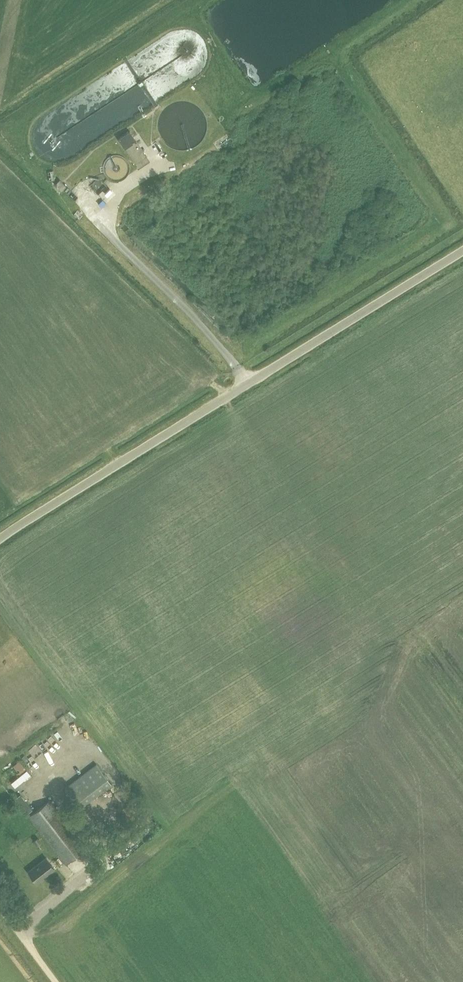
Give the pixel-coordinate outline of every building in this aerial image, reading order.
[(150,160),(137,140),(130,130),(118,138),(138,168),(150,160)] [(60,179),(55,184),(61,191),(67,185),(60,179)] [(103,186),(95,196),(98,198),(106,188),(103,186)] [(17,758),(8,765),(14,772),(23,764),(17,758)] [(80,807),(111,783),(96,764),(65,788),(80,807)] [(66,864),(88,848),(51,800),(29,816),(66,864)] [(124,847),(140,838),(135,828),(119,837),(124,847)] [(55,869),(46,858),(28,871),(37,882),(55,869)]
